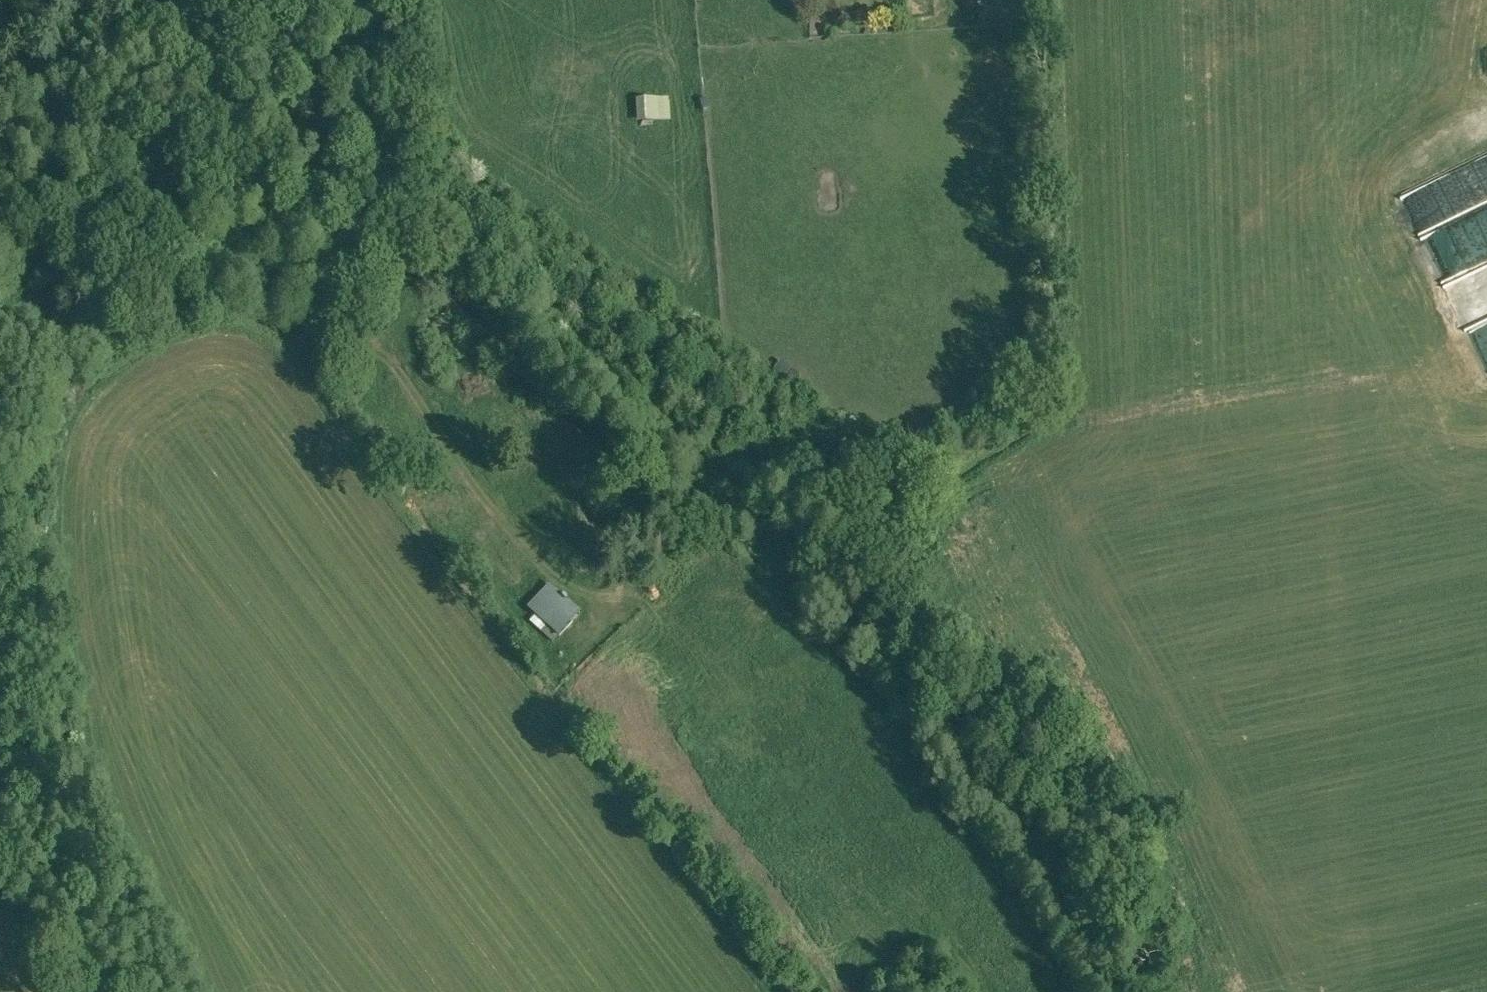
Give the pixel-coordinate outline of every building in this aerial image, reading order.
[(671,121),(670,97),(637,99),(638,123),(671,121)] [(528,607),(560,635),(582,611),(550,582),(528,607)]
